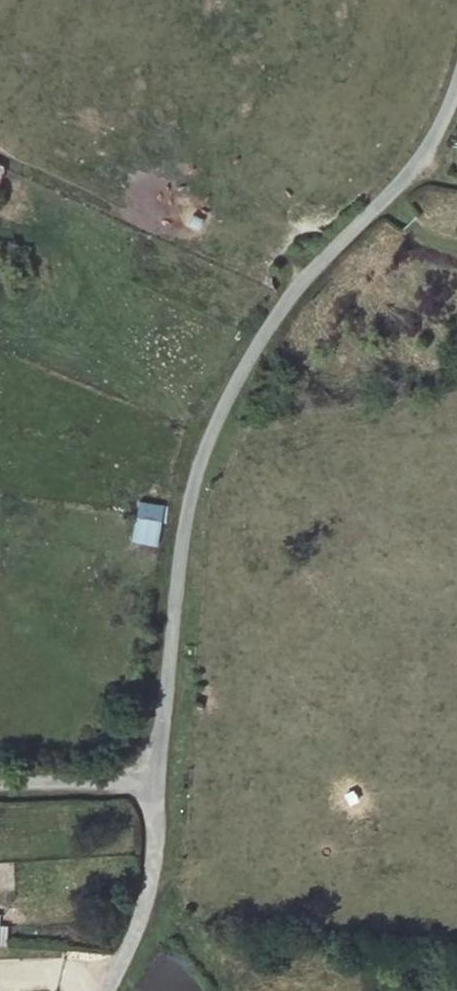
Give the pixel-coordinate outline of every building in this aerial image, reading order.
[(156,542),(163,502),(138,498),(131,538),(156,542)]
